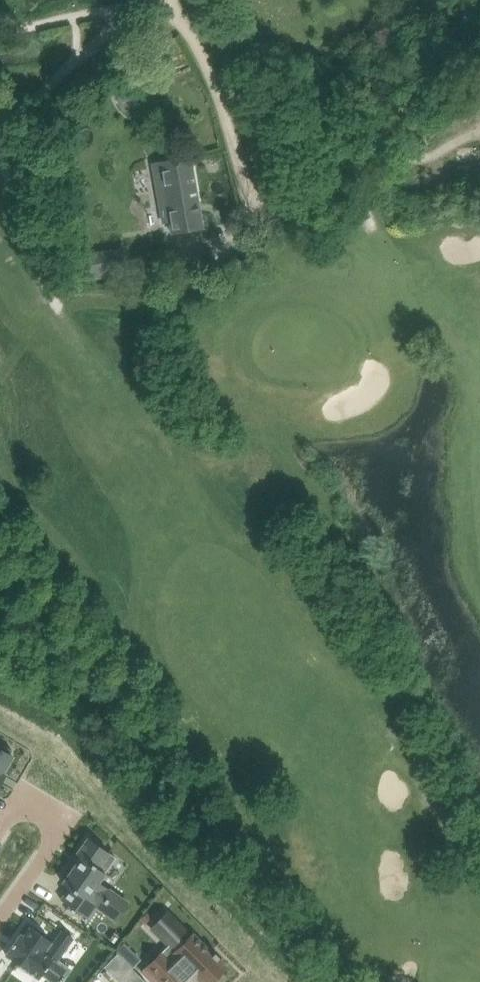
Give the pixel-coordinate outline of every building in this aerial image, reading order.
[(190,155),(153,162),(161,208),(164,222),(171,221),(173,233),(203,228),(190,155)] [(129,273),(125,246),(83,254),(83,255),(80,255),(83,275),(87,274),(88,280),(129,273)] [(5,773),(3,772),(13,756),(10,755),(13,750),(0,742),(0,782),(5,773)] [(70,887),(62,899),(89,918),(97,906),(101,909),(114,891),(100,882),(117,857),(89,837),(77,854),(82,857),(64,883),(70,887)] [(143,971),(153,981),(194,981),(199,978),(203,981),(211,981),(227,967),(194,933),(192,935),(170,912),(153,929),(169,945),(143,971)] [(6,954),(11,957),(10,957),(30,971),(40,978),(42,975),(52,981),(62,981),(64,981),(66,978),(65,977),(71,969),(57,960),(73,937),(64,930),(54,943),(32,927),(25,937),(20,934),(6,954)]
